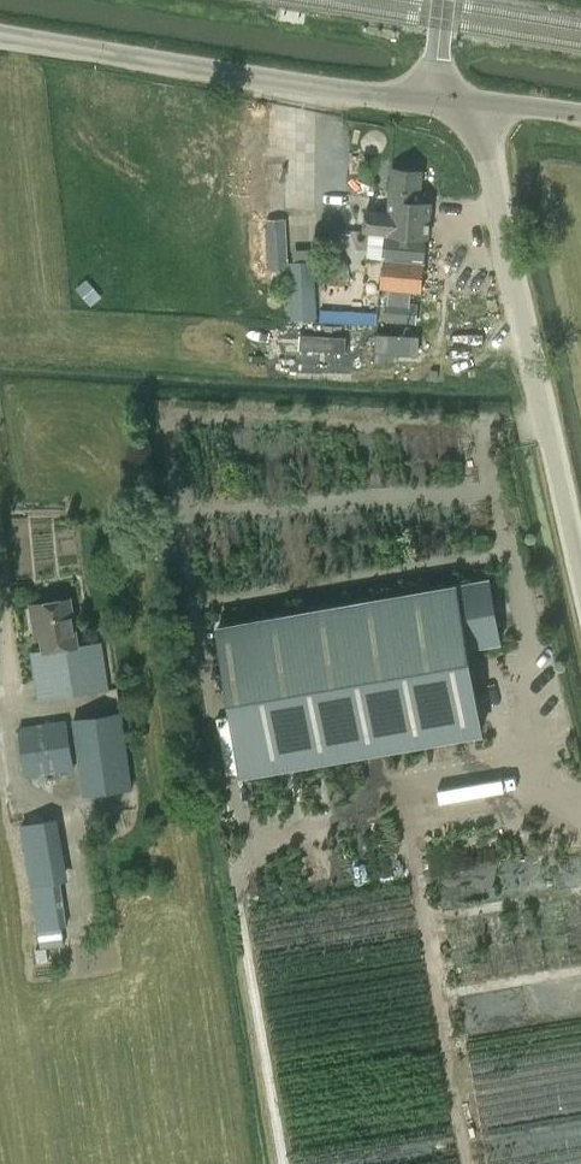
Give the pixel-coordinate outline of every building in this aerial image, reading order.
[(424,169),(422,169),(391,166),(386,210),(363,208),(361,232),(386,234),(381,289),(421,293),(427,238),(430,239),(434,201),(421,200),(424,169)] [(341,255),(325,264),(333,280),(350,269),(341,255)] [(288,261),(291,320),(317,319),(314,260),(288,261)] [(79,290),(92,304),(102,295),(90,281),(79,290)] [(419,304),(386,300),(384,321),(417,324),(419,304)] [(319,309),(319,321),(375,323),(376,311),(319,309)] [(243,772),(482,730),(467,646),(501,640),(491,580),(218,628),(243,772)] [(102,642),(78,645),(71,598),(36,604),(43,650),(30,652),(38,701),(109,689),(102,642)] [(133,789),(122,711),(72,718),(82,795),(133,789)] [(74,768),(66,720),(19,728),(24,775),(74,768)] [(411,824),(493,813),(489,783),(407,793),(411,824)] [(68,879),(57,818),(20,825),(31,886),(68,879)] [(68,926),(61,884),(31,887),(37,928),(40,948),(64,945),(61,927),(68,926)]
